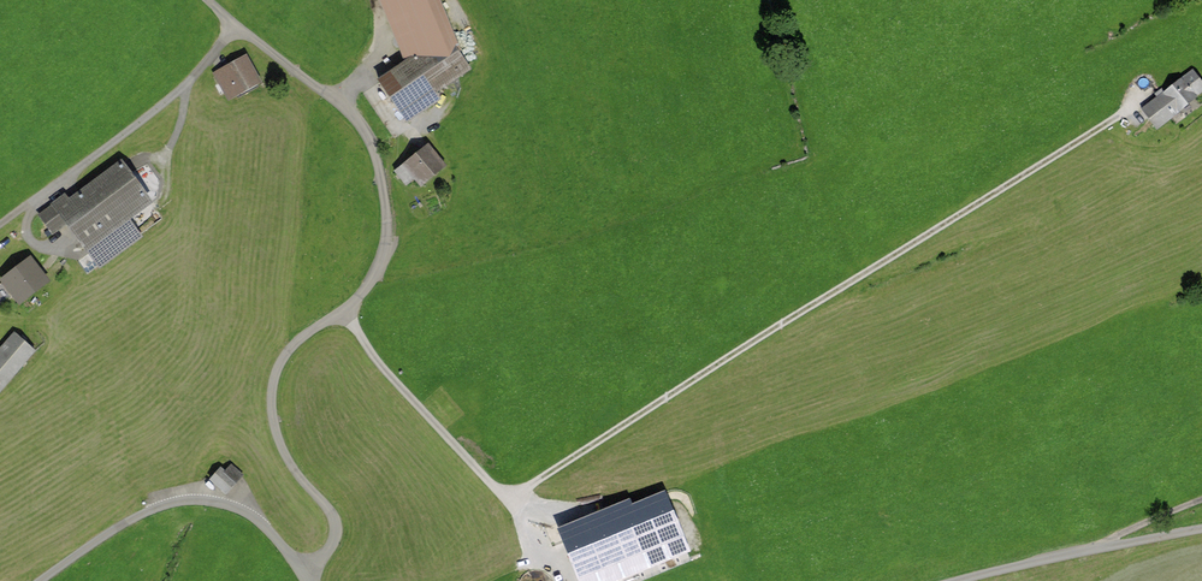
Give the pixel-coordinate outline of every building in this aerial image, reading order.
[(367,82),(390,119),(466,72),(438,0),(381,0),(406,60),(367,82)] [(256,55),(220,73),(234,102),(271,85),(256,55)] [(1138,107),(1152,130),(1201,97),(1201,90),(1190,73),(1138,107)] [(440,169),(421,146),(397,165),(416,189),(440,169)] [(101,251),(167,201),(135,159),(79,202),(69,210),(79,222),(101,251)] [(69,210),(79,202),(74,194),(45,216),(60,235),(79,222),(69,210)] [(38,256),(5,281),(29,311),(61,286),(38,256)] [(48,351),(22,330),(0,356),(0,386),(10,394),(48,351)] [(226,464),(212,480),(230,497),(245,480),(226,464)] [(540,531),(560,580),(581,580),(643,557),(621,500),(540,531)]
